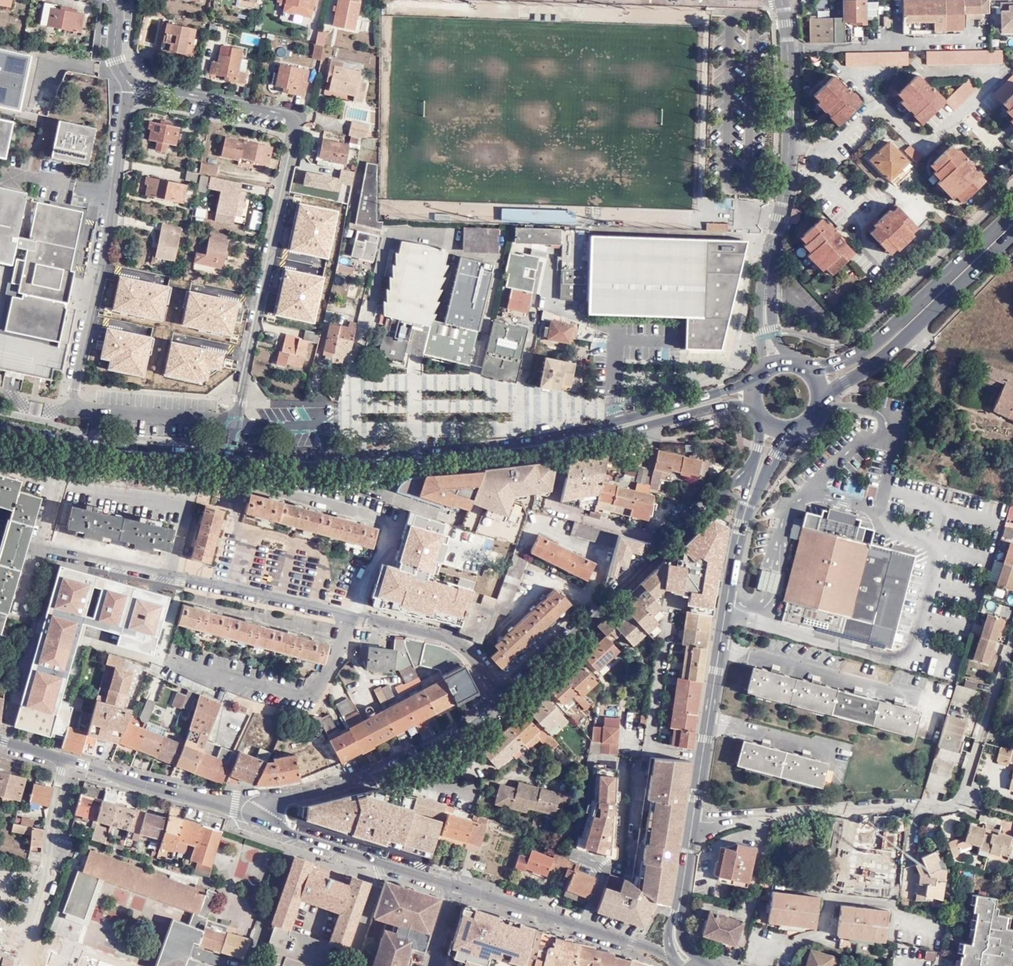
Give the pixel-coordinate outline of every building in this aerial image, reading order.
[(51,5),(52,0),(46,0),(41,21),(49,23),(51,5)] [(277,1),(285,3),(283,11),(312,17),(315,5),(318,6),(319,0),(277,0),(277,1)] [(356,22),(361,3),(358,2),(359,0),(338,0),(332,22),(344,25),(346,20),(356,22)] [(811,42),(844,41),(844,19),(851,19),(856,19),(856,22),(865,22),(865,0),(843,0),(843,16),(811,17),(811,42)] [(902,29),(916,29),(916,33),(924,33),(923,30),(944,29),(962,29),(962,12),(965,12),(980,12),(988,12),(988,0),(902,0),(902,29)] [(1008,4),(1008,2),(1000,2),(1000,26),(1012,26),(1012,4),(1008,4)] [(83,11),(51,5),(49,23),(80,29),(83,11)] [(354,28),(356,22),(346,20),(344,25),(354,28)] [(167,42),(166,50),(187,54),(192,28),(165,22),(161,41),(167,42)] [(314,43),(322,45),(325,31),(317,29),(314,43)] [(309,58),(319,60),(322,45),(314,43),(313,43),(309,58)] [(216,60),(208,59),(206,71),(224,74),(223,78),(242,81),(244,71),(237,70),(241,48),(230,46),(227,55),(217,54),(216,60)] [(0,49),(0,107),(19,111),(31,56),(0,49)] [(991,49),(924,50),(924,64),(1000,63),(1000,49),(991,49)] [(907,50),(845,52),(846,66),(907,65),(907,50)] [(340,66),(342,61),(329,58),(326,72),(331,73),(329,80),(328,88),(352,93),(351,98),(361,99),(366,81),(358,80),(360,70),(352,68),(340,66)] [(307,67),(279,62),(274,85),(282,87),(282,91),(302,95),(307,67)] [(921,121),(941,100),(933,93),(935,91),(928,85),(927,86),(913,74),(898,89),(896,91),(902,97),(899,100),(908,109),(910,106),(915,111),(913,113),(921,121)] [(818,100),(825,106),(852,109),(859,102),(851,94),(853,92),(847,87),(846,88),(832,75),(815,92),(820,98),(818,100)] [(943,98),(941,100),(951,110),(976,85),(968,77),(962,78),(943,98)] [(993,95),(1002,105),(1005,103),(1011,108),(1009,110),(1012,114),(1012,77),(993,95)] [(896,91),(898,89),(892,82),(884,90),(891,96),(892,94),(896,91)] [(902,97),(896,91),(892,94),(899,100),(902,97)] [(933,93),(941,100),(943,98),(935,91),(933,93)] [(851,94),(859,102),(861,100),(853,92),(851,94)] [(904,111),(905,110),(908,109),(899,100),(895,103),(904,111)] [(1005,103),(1002,105),(1008,111),(1009,110),(1011,108),(1005,103)] [(852,109),(825,106),(827,108),(828,107),(833,112),(831,113),(840,121),(852,109)] [(905,110),(910,115),(913,113),(915,111),(910,106),(908,109),(905,110)] [(827,108),(824,111),(829,116),(831,113),(833,112),(828,107),(827,108)] [(831,113),(829,116),(837,124),(840,121),(831,113)] [(918,124),(921,121),(913,113),(910,115),(909,116),(918,124)] [(6,159),(14,122),(0,119),(0,158),(6,159)] [(96,127),(59,119),(52,157),(88,164),(96,127)] [(351,119),(350,124),(368,128),(369,123),(351,119)] [(173,122),(163,120),(162,123),(152,121),(151,129),(153,129),(151,140),(159,141),(157,150),(167,152),(169,143),(177,144),(181,127),(173,125),(173,122)] [(350,124),(347,133),(352,134),(359,136),(363,137),(368,128),(350,124)] [(195,148),(195,146),(197,137),(198,135),(192,134),(189,147),(195,148)] [(359,136),(352,134),(350,142),(358,144),(359,136)] [(269,162),(272,146),(226,137),(222,155),(240,159),(240,157),(269,162)] [(346,144),(323,139),(321,147),(318,146),(316,158),(343,163),(346,144)] [(889,141),(871,160),(893,183),(912,165),(889,141)] [(947,153),(930,170),(938,178),(934,180),(932,183),(937,188),(935,190),(950,205),(953,202),(957,198),(962,205),(981,186),(965,171),(967,169),(961,163),(959,165),(953,159),(947,153)] [(955,156),(953,159),(959,165),(961,163),(955,156)] [(218,166),(201,162),(199,172),(201,173),(217,176),(218,166)] [(373,223),(377,220),(377,165),(367,163),(355,225),(373,228),(373,223)] [(307,171),(304,183),(340,191),(342,184),(352,186),(355,170),(342,167),(340,178),(307,171)] [(201,173),(199,172),(188,170),(186,178),(187,179),(199,182),(201,174),(201,173)] [(938,178),(930,170),(927,173),(934,180),(938,178)] [(201,174),(199,182),(197,190),(205,192),(208,176),(201,174)] [(187,184),(147,175),(145,183),(148,183),(146,194),(183,202),(187,184)] [(239,199),(242,183),(213,177),(211,187),(222,190),(216,219),(234,223),(236,216),(238,207),(243,208),(245,208),(247,200),(245,200),(239,199)] [(254,186),(242,183),(239,199),(245,200),(246,193),(252,194),(254,186)] [(84,212),(37,202),(29,239),(15,236),(24,192),(0,187),(0,261),(11,264),(4,295),(12,296),(5,330),(60,342),(75,272),(71,271),(84,212)] [(85,197),(74,194),(72,204),(89,208),(90,203),(84,201),(85,197)] [(957,198),(953,202),(960,208),(962,205),(957,198)] [(340,201),(327,199),(326,206),(306,203),(303,223),(308,224),(307,229),(334,233),(340,201)] [(349,202),(342,200),(340,212),(347,213),(349,202)] [(909,227),(915,222),(896,202),(868,229),(887,248),(893,243),(894,244),(911,229),(909,227)] [(197,208),(195,217),(206,219),(207,210),(197,208)] [(575,213),(503,210),(503,220),(574,223),(575,213)] [(822,218),(805,234),(811,240),(808,243),(815,250),(811,253),(826,269),(830,265),(835,272),(855,253),(840,236),(842,235),(830,222),(828,224),(822,218)] [(379,222),(377,220),(373,223),(373,228),(381,230),(383,222),(379,222)] [(728,223),(707,222),(707,230),(728,230),(728,223)] [(918,226),(915,222),(909,227),(911,229),(912,231),(918,226)] [(188,228),(164,223),(157,256),(175,260),(180,234),(187,235),(188,228)] [(560,243),(561,229),(532,228),(532,224),(526,224),(526,227),(516,227),(516,242),(560,243)] [(500,228),(465,227),(465,249),(500,251),(500,228)] [(364,253),(375,255),(380,234),(359,229),(353,255),(364,257),(364,253)] [(588,230),(561,229),(560,243),(559,299),(588,300),(587,314),(685,318),(684,349),(720,350),(747,240),(708,239),(588,235),(588,230)] [(912,231),(911,229),(894,244),(896,246),(898,248),(914,233),(912,231)] [(230,235),(212,231),(206,256),(197,254),(195,262),(223,268),(230,235)] [(811,240),(805,234),(801,238),(807,243),(808,243),(811,240)] [(425,348),(423,353),(469,365),(480,323),(477,322),(478,317),(480,313),(482,313),(490,285),(487,284),(489,280),(491,281),(495,264),(462,256),(445,320),(435,318),(437,313),(434,311),(440,301),(436,299),(442,289),(440,287),(445,277),(443,275),(448,265),(445,263),(448,252),(444,250),(446,248),(443,245),(441,249),(426,244),(402,239),(400,251),(397,251),(396,264),(393,264),(393,276),(391,276),(391,288),(388,288),(387,301),(384,301),(384,315),(388,315),(384,335),(378,354),(403,360),(407,343),(414,345),(419,346),(425,348)] [(808,243),(807,243),(805,246),(811,253),(815,250),(808,243)] [(893,243),(887,248),(890,251),(896,246),(894,244),(893,243)] [(529,310),(531,300),(536,277),(525,274),(527,265),(538,268),(540,258),(540,255),(524,251),(523,253),(510,250),(506,272),(509,272),(506,285),(512,287),(509,306),(529,310)] [(339,263),(339,254),(330,252),(327,267),(335,269),(337,269),(339,263)] [(826,269),(811,253),(809,256),(824,271),(826,269)] [(536,277),(531,300),(535,301),(544,259),(540,258),(538,268),(536,277)] [(321,266),(311,263),(309,272),(319,274),(321,266)] [(354,267),(339,263),(337,269),(337,271),(352,274),(354,267)] [(832,274),(835,272),(830,265),(826,269),(832,274)] [(319,274),(309,272),(297,269),(295,278),(301,279),(299,289),(320,295),(320,293),(323,281),(332,284),(335,269),(327,267),(321,266),(319,274)] [(162,322),(170,287),(168,287),(120,276),(119,280),(112,311),(162,322)] [(301,279),(295,278),(292,288),(299,289),(301,279)] [(323,281),(320,293),(329,296),(332,284),(323,281)] [(360,284),(351,281),(347,295),(357,297),(360,284)] [(240,303),(190,292),(183,325),(233,337),(240,303)] [(571,336),(593,340),(594,336),(596,328),(544,309),(543,317),(553,320),(552,327),(544,325),(541,335),(571,341),(571,336)] [(331,361),(348,365),(358,321),(350,319),(349,326),(331,322),(323,349),(333,351),(331,361)] [(493,320),(488,344),(493,344),(492,351),(486,350),(481,374),(516,382),(522,357),(520,358),(527,328),(493,320)] [(107,328),(101,359),(110,361),(108,370),(145,378),(153,338),(151,337),(107,328)] [(309,340),(318,342),(321,332),(315,331),(306,329),(304,339),(299,338),(298,343),(285,340),(283,349),(281,349),(277,363),(286,365),(286,361),(302,365),(309,340)] [(225,354),(172,342),(164,376),(201,385),(202,380),(208,382),(211,369),(221,372),(225,354)] [(422,357),(423,353),(425,348),(419,346),(414,345),(411,354),(422,357)] [(561,380),(571,382),(575,362),(546,356),(540,386),(559,390),(560,387),(561,380)] [(985,365),(980,375),(982,376),(981,380),(998,386),(1000,382),(1003,383),(992,409),(1012,420),(1012,375),(985,365)] [(569,389),(571,382),(561,380),(560,387),(569,389)] [(649,489),(655,491),(660,468),(671,471),(672,468),(698,474),(701,460),(652,448),(649,466),(654,468),(650,485),(649,489)] [(608,453),(568,460),(566,467),(563,489),(561,497),(560,502),(590,509),(595,511),(596,507),(597,498),(602,476),(603,472),(608,453)] [(517,544),(523,522),(528,507),(544,512),(546,495),(549,496),(555,464),(552,462),(524,465),(484,470),(483,471),(469,509),(463,528),(517,544)] [(650,513),(654,495),(648,493),(649,489),(650,485),(645,483),(648,469),(639,467),(636,481),(637,481),(635,490),(636,490),(632,508),(650,513)] [(81,468),(75,468),(72,480),(79,481),(81,468)] [(88,469),(82,468),(80,481),(86,482),(88,469)] [(15,505),(9,532),(32,537),(43,499),(19,492),(20,488),(24,478),(0,471),(0,500),(15,505)] [(455,504),(469,509),(483,471),(440,475),(401,477),(396,492),(452,510),(455,504)] [(212,482),(202,480),(202,482),(199,494),(208,496),(212,482)] [(199,494),(202,482),(194,481),(193,494),(199,495),(199,494)] [(600,498),(613,501),(617,486),(604,483),(600,498)] [(613,503),(632,508),(636,490),(635,490),(617,486),(613,501),(613,503)] [(44,495),(20,488),(19,492),(43,499),(44,495)] [(251,493),(246,512),(374,547),(379,528),(251,493)] [(597,498),(596,507),(611,510),(613,503),(613,501),(600,498),(597,498)] [(611,510),(630,515),(632,508),(613,503),(611,510)] [(207,504),(193,556),(211,561),(211,559),(226,510),(207,504)] [(94,512),(74,507),(70,527),(86,531),(84,536),(102,541),(104,535),(136,543),(135,547),(153,551),(155,546),(170,551),(174,530),(155,526),(155,523),(147,521),(147,524),(101,513),(102,510),(95,509),(94,512)] [(649,519),(650,513),(632,508),(630,515),(649,519)] [(804,512),(803,519),(798,539),(782,600),(786,600),(781,620),(898,650),(921,556),(876,544),(879,530),(864,526),(865,520),(821,509),(819,516),(804,512)] [(446,523),(410,511),(393,566),(383,563),(373,597),(376,604),(449,620),(462,624),(471,599),(474,589),(449,581),(448,584),(434,580),(440,560),(443,560),(450,536),(443,533),(446,523)] [(798,539),(803,519),(794,516),(789,536),(798,539)] [(683,546),(711,553),(712,554),(721,556),(726,524),(714,517),(683,546)] [(619,534),(575,521),(571,535),(577,537),(578,535),(616,546),(619,534)] [(1003,525),(999,540),(1006,542),(1008,537),(1012,538),(1012,528),(1003,525)] [(26,558),(32,537),(9,532),(3,554),(17,557),(25,560),(26,558)] [(531,550),(539,555),(541,552),(580,571),(579,574),(587,578),(596,562),(539,534),(531,550)] [(650,543),(619,534),(616,546),(608,583),(617,574),(620,562),(628,564),(650,543)] [(1010,542),(996,583),(1010,589),(1012,579),(1012,572),(1012,570),(1012,543),(1010,542)] [(692,612),(711,614),(721,556),(712,554),(711,553),(683,546),(667,561),(662,611),(671,613),(674,609),(688,611),(692,612)] [(541,552),(539,555),(579,574),(580,571),(541,552)] [(497,599),(494,607),(485,634),(490,635),(498,611),(507,614),(528,560),(514,553),(499,592),(497,599)] [(8,616),(9,614),(25,560),(17,557),(3,554),(2,555),(0,562),(0,614),(8,616)] [(667,561),(664,560),(639,585),(644,591),(625,609),(629,614),(647,633),(660,620),(662,611),(664,588),(667,561)] [(628,564),(620,562),(617,574),(628,564)] [(41,616),(38,628),(43,629),(21,708),(37,712),(34,726),(67,735),(75,707),(61,704),(78,645),(86,615),(94,586),(98,575),(61,565),(48,613),(46,617),(41,616)] [(781,575),(761,570),(756,589),(776,594),(781,575)] [(365,599),(366,586),(332,582),(331,595),(365,599)] [(572,602),(562,592),(561,593),(555,587),(495,644),(498,648),(490,655),(502,667),(572,602)] [(473,635),(472,639),(482,642),(485,634),(494,607),(497,599),(485,595),(482,603),(471,599),(462,624),(460,631),(473,635)] [(325,661),(330,643),(184,602),(179,621),(325,661)] [(702,683),(711,614),(692,612),(691,620),(690,629),(685,628),(682,644),(686,645),(690,645),(689,654),(688,662),(686,671),(686,678),(682,678),(676,729),(677,729),(675,745),(693,748),(702,683)] [(987,612),(983,625),(980,635),(995,640),(997,632),(1002,619),(1002,617),(987,612)] [(8,616),(0,614),(0,634),(3,635),(8,619),(8,616)] [(612,622),(603,620),(597,625),(607,636),(608,637),(618,628),(633,645),(647,633),(629,614),(616,627),(612,622)] [(983,625),(974,622),(971,632),(980,635),(983,625)] [(973,657),(988,662),(995,640),(980,635),(973,657)] [(608,637),(607,636),(586,656),(598,669),(605,661),(607,663),(621,650),(608,637)] [(397,638),(395,649),(409,651),(405,644),(402,639),(397,638)] [(425,642),(406,638),(406,639),(405,644),(423,650),(425,642)] [(444,646),(425,642),(423,650),(455,661),(455,664),(458,669),(465,666),(466,665),(462,660),(459,656),(451,650),(444,646)] [(368,645),(362,644),(360,658),(365,663),(370,667),(394,670),(394,668),(401,669),(405,675),(417,669),(415,666),(409,651),(395,649),(368,645)] [(409,651),(415,666),(419,664),(420,664),(423,650),(405,644),(409,651)] [(646,649),(655,660),(656,652),(651,646),(646,649)] [(423,650),(420,664),(439,668),(441,671),(455,664),(455,661),(423,650)] [(581,663),(565,677),(577,690),(581,694),(582,695),(598,681),(581,663)] [(477,690),(465,666),(458,669),(455,664),(441,671),(444,678),(456,701),(477,690)] [(757,666),(750,689),(917,734),(923,711),(757,666)] [(417,669),(405,675),(408,682),(403,685),(402,683),(396,686),(400,692),(421,682),(422,681),(417,669)] [(577,690),(565,677),(551,691),(563,704),(577,690)] [(430,685),(424,688),(436,712),(456,701),(444,678),(438,681),(437,678),(429,683),(430,685)] [(675,729),(676,729),(682,678),(678,678),(671,728),(675,729)] [(963,685),(956,683),(952,698),(970,703),(977,683),(964,679),(963,685)] [(381,688),(375,691),(381,704),(395,696),(389,684),(381,688)] [(197,692),(189,688),(187,693),(182,706),(190,710),(197,692)] [(411,696),(404,699),(416,723),(425,718),(436,712),(424,688),(419,691),(418,688),(410,692),(411,696)] [(182,706),(187,693),(180,690),(174,703),(182,706)] [(222,702),(201,693),(186,736),(184,743),(176,763),(194,770),(207,740),(222,702)] [(589,703),(582,695),(581,694),(577,698),(586,708),(588,707),(592,710),(594,708),(593,707),(589,703)] [(119,742),(120,740),(131,713),(132,709),(123,707),(108,699),(98,696),(89,731),(88,733),(119,742)] [(546,696),(530,710),(545,727),(548,731),(557,722),(561,726),(568,720),(546,696)] [(146,728),(157,702),(149,699),(145,710),(147,711),(144,719),(146,721),(143,728),(131,722),(134,715),(131,713),(120,740),(138,748),(146,728)] [(348,699),(336,705),(342,716),(353,710),(348,699)] [(384,710),(396,732),(398,737),(406,733),(404,729),(408,727),(410,732),(414,734),(420,730),(416,723),(404,699),(399,702),(398,699),(389,703),(391,707),(384,710)] [(65,743),(64,747),(83,752),(88,733),(89,731),(78,728),(83,710),(79,709),(81,702),(76,700),(75,707),(67,735),(65,743)] [(366,710),(369,718),(376,714),(373,707),(371,706),(369,705),(368,705),(366,707),(366,708),(366,710)] [(21,708),(15,728),(65,743),(67,735),(34,726),(37,712),(21,708)] [(364,721),(375,744),(396,732),(384,710),(376,714),(369,718),(364,721)] [(344,719),(349,728),(364,721),(359,711),(344,719)] [(524,712),(509,726),(524,742),(529,747),(539,738),(535,732),(539,728),(524,712)] [(321,722),(324,726),(329,735),(338,731),(330,715),(322,719),(315,716),(310,729),(318,731),(320,727),(321,722)] [(965,720),(946,715),(938,742),(957,747),(965,720)] [(291,721),(286,718),(275,745),(280,747),(291,721)] [(428,726),(425,718),(416,723),(420,730),(428,726)] [(350,729),(362,750),(375,744),(364,721),(349,728),(350,729)] [(557,722),(548,731),(549,732),(552,734),(561,726),(557,722)] [(616,753),(619,742),(621,726),(604,724),(603,726),(594,725),(592,739),(590,752),(602,752),(616,753)] [(318,735),(312,738),(314,743),(323,738),(325,741),(337,763),(342,761),(330,740),(331,739),(329,735),(324,726),(322,728),(318,735)] [(483,751),(486,755),(497,767),(503,761),(512,752),(517,757),(522,752),(518,748),(524,742),(509,726),(483,751)] [(545,727),(542,731),(540,732),(542,735),(544,737),(549,732),(548,731),(545,727)] [(165,735),(146,728),(138,748),(156,755),(165,735)] [(330,740),(342,761),(362,750),(350,729),(331,739),(330,740)] [(668,744),(675,745),(677,729),(676,729),(675,729),(674,736),(670,736),(668,744)] [(549,732),(544,737),(551,744),(552,744),(553,745),(554,745),(558,741),(552,734),(549,732)] [(583,756),(589,757),(590,752),(592,739),(587,734),(583,756)] [(181,742),(165,735),(156,755),(176,763),(184,743),(181,742)] [(829,760),(746,738),(739,762),(822,784),(823,783),(832,785),(836,770),(827,768),(829,760)] [(207,740),(194,770),(215,779),(215,780),(220,782),(223,781),(231,762),(229,761),(222,759),(223,755),(220,754),(223,747),(207,740)] [(296,754),(301,778),(337,763),(325,741),(296,754)] [(560,751),(564,748),(558,741),(554,745),(560,751)] [(938,742),(937,745),(956,751),(957,747),(938,742)] [(222,759),(229,761),(232,751),(223,747),(220,754),(223,755),(222,759)] [(240,777),(256,783),(267,761),(268,760),(272,751),(261,747),(257,757),(240,750),(237,760),(227,780),(234,783),(237,782),(240,777)] [(536,762),(539,759),(529,747),(526,749),(536,762)] [(1008,753),(996,751),(994,761),(1006,764),(1008,753)] [(274,760),(278,782),(301,778),(296,754),(274,757),(274,760)] [(657,775),(660,757),(650,756),(639,831),(645,831),(649,831),(654,799),(647,798),(651,775),(657,775)] [(685,804),(691,760),(660,757),(657,775),(651,775),(647,798),(654,799),(649,831),(680,834),(685,804)] [(933,759),(925,787),(944,791),(952,765),(933,759)] [(267,761),(256,783),(278,782),(274,760),(268,760),(267,761)] [(617,802),(618,768),(597,767),(596,800),(593,800),(580,845),(615,855),(617,811),(614,811),(615,802),(617,802)] [(26,776),(0,769),(0,792),(20,799),(20,798),(26,776)] [(44,792),(41,802),(49,804),(54,787),(45,785),(46,783),(36,781),(35,782),(34,782),(33,789),(44,792)] [(530,806),(537,808),(542,788),(520,782),(518,788),(501,784),(497,802),(528,811),(530,806)] [(537,808),(561,814),(568,795),(542,788),(537,808)] [(30,799),(41,802),(44,792),(33,789),(30,799)] [(107,789),(104,799),(118,803),(120,793),(107,789)] [(413,811),(418,796),(395,792),(376,789),(314,804),(303,805),(302,816),(401,847),(402,844),(412,813),(413,811)] [(93,826),(96,827),(97,823),(98,818),(99,818),(104,799),(83,793),(78,812),(95,818),(93,826)] [(568,795),(561,814),(565,815),(568,809),(568,808),(571,796),(568,795)] [(446,804),(418,796),(413,811),(435,818),(444,811),(444,809),(446,804)] [(99,818),(112,822),(118,803),(104,799),(99,818)] [(130,827),(136,807),(118,803),(112,822),(130,827)] [(133,838),(139,840),(142,831),(141,831),(146,810),(136,807),(130,827),(135,829),(133,838)] [(166,815),(147,810),(146,810),(141,831),(142,831),(160,836),(166,815)] [(441,821),(412,813),(402,844),(432,853),(438,829),(441,821)] [(447,818),(443,831),(442,833),(467,841),(473,820),(449,813),(447,818)] [(178,839),(184,818),(169,814),(164,834),(178,839)] [(479,815),(478,819),(487,824),(488,818),(479,815)] [(442,816),(441,821),(438,829),(443,831),(447,818),(442,816)] [(209,875),(222,830),(184,818),(178,839),(188,842),(196,844),(191,859),(198,861),(195,870),(209,875)] [(473,820),(467,841),(480,845),(486,825),(473,820)] [(32,835),(33,826),(23,824),(16,822),(14,831),(32,835)] [(96,827),(93,839),(96,840),(101,825),(97,823),(96,827)] [(869,851),(869,858),(870,859),(882,860),(883,840),(885,840),(886,826),(879,826),(879,832),(871,831),(872,824),(859,823),(858,831),(863,831),(863,850),(869,851)] [(981,839),(983,827),(968,823),(964,835),(964,839),(970,840),(970,842),(973,843),(978,843),(976,851),(987,853),(987,851),(990,840),(981,839)] [(42,851),(44,829),(33,826),(32,835),(30,851),(34,851),(42,851)] [(997,829),(984,826),(983,827),(981,839),(990,840),(987,851),(997,853),(998,852),(1008,854),(1011,844),(1008,844),(1010,834),(997,830),(997,829)] [(648,844),(649,831),(645,831),(639,831),(632,879),(633,879),(641,886),(644,843),(648,844)] [(670,903),(680,834),(649,831),(648,844),(644,843),(641,886),(656,898),(670,903)] [(176,844),(178,839),(164,834),(159,849),(164,851),(166,843),(173,845),(173,843),(176,844)] [(498,834),(490,861),(513,868),(521,841),(498,834)] [(964,835),(957,838),(962,850),(973,846),(973,843),(970,842),(970,840),(964,839),(964,835)] [(957,838),(949,841),(953,854),(962,851),(962,850),(957,838)] [(185,853),(188,842),(178,839),(176,844),(175,850),(185,853)] [(173,854),(175,850),(172,849),(173,845),(166,843),(164,851),(173,854)] [(755,847),(736,843),(735,848),(725,847),(719,875),(749,882),(755,847)] [(206,917),(216,891),(195,884),(194,887),(92,849),(84,871),(79,868),(63,911),(85,919),(101,877),(105,879),(193,911),(189,923),(173,917),(155,965),(220,965),(192,956),(193,955),(222,965),(225,956),(198,947),(199,943),(242,956),(248,937),(227,930),(204,924),(206,917)] [(158,856),(172,861),(173,854),(164,851),(159,849),(158,856)] [(923,860),(916,863),(920,874),(935,876),(935,879),(944,880),(946,868),(940,867),(937,859),(939,858),(935,849),(920,854),(923,860)] [(550,870),(565,875),(567,870),(571,862),(556,852),(553,859),(532,852),(530,859),(526,869),(548,876),(550,870)] [(519,855),(514,870),(525,873),(526,869),(530,859),(519,855)] [(371,882),(352,876),(349,884),(310,870),(313,862),(312,862),(295,856),(272,922),(277,924),(262,965),(263,965),(319,965),(320,965),(287,954),(289,950),(291,950),(298,931),(290,929),(301,898),(340,912),(331,943),(333,943),(339,946),(348,949),(371,882)] [(241,859),(237,875),(244,877),(248,861),(241,859)] [(595,877),(596,872),(574,864),(573,869),(595,877)] [(588,896),(595,877),(573,869),(572,872),(567,888),(588,896)] [(390,870),(387,877),(400,881),(402,874),(390,870)] [(643,926),(654,903),(655,900),(641,889),(632,882),(628,879),(623,877),(609,873),(608,876),(596,910),(643,926)] [(935,876),(920,874),(918,882),(920,883),(919,887),(918,887),(916,899),(926,899),(926,895),(942,897),(944,880),(935,879),(935,876)] [(85,919),(63,911),(62,916),(88,925),(105,879),(101,877),(85,919)] [(382,886),(373,916),(397,923),(395,931),(384,927),(372,965),(404,965),(411,945),(424,950),(440,897),(385,879),(382,886)] [(641,889),(641,886),(633,879),(632,879),(632,882),(641,889)] [(670,905),(670,903),(656,898),(641,886),(641,889),(655,900),(656,900),(670,905)] [(564,894),(586,903),(588,896),(567,888),(564,894)] [(817,896),(770,891),(767,922),(814,927),(817,896)] [(997,913),(998,907),(994,906),(995,897),(975,893),(973,911),(976,911),(971,943),(963,942),(962,951),(964,951),(963,955),(961,954),(959,965),(980,965),(983,948),(992,949),(989,965),(1004,965),(1005,963),(1012,964),(1012,962),(1012,946),(1012,945),(1012,927),(1005,926),(1006,915),(997,913)] [(713,902),(711,910),(717,912),(719,904),(713,902)] [(886,908),(839,904),(837,934),(883,939),(886,908)] [(467,905),(463,907),(462,911),(472,914),(474,907),(467,905)] [(488,912),(487,914),(483,913),(483,911),(474,907),(472,914),(462,911),(448,955),(456,958),(454,961),(454,964),(459,965),(458,965),(487,965),(486,965),(490,954),(496,956),(499,957),(499,955),(501,950),(510,953),(508,958),(525,963),(533,926),(507,918),(506,921),(496,918),(497,915),(488,912)] [(711,910),(710,913),(727,917),(742,923),(743,920),(717,912),(711,910)] [(727,917),(710,913),(704,934),(736,944),(742,923),(727,917)] [(229,924),(206,917),(204,924),(227,930),(229,924)] [(533,926),(528,947),(525,963),(534,965),(557,965),(558,964),(565,965),(624,965),(629,957),(550,932),(533,926)] [(333,943),(331,943),(298,931),(291,950),(289,950),(287,954),(320,965),(319,965),(325,965),(333,943)] [(339,946),(333,943),(325,965),(333,965),(339,946)] [(923,959),(933,960),(934,951),(924,949),(923,959)] [(510,953),(501,950),(499,955),(508,958),(510,953)] [(833,957),(833,956),(811,950),(806,965),(830,965),(833,957)] [(490,954),(486,965),(487,965),(493,965),(496,956),(490,954)] [(655,965),(650,963),(629,956),(629,957),(624,965),(655,965)] [(5,957),(3,963),(11,965),(13,965),(14,960),(5,957)]
